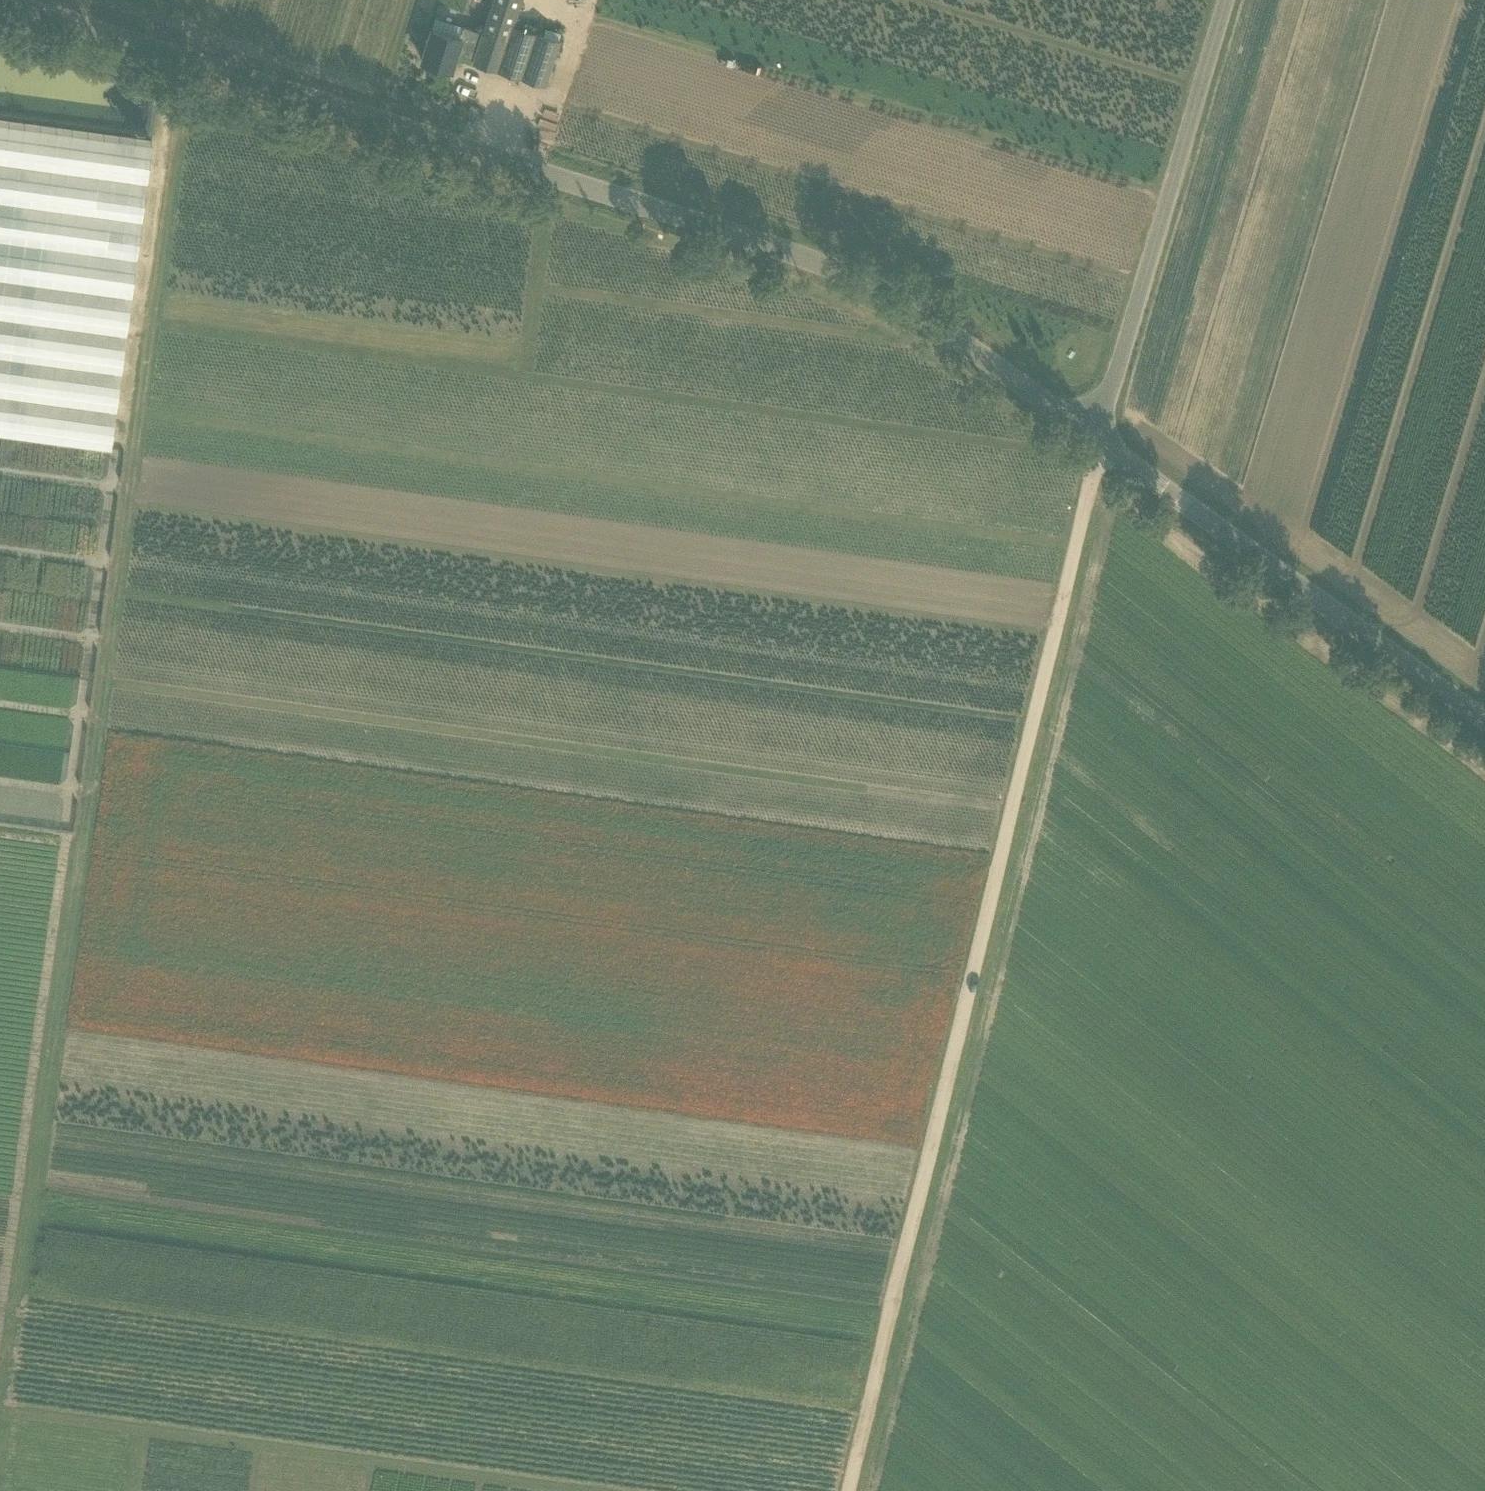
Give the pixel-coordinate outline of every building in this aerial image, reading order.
[(560,39),(514,24),(522,0),(492,0),(482,31),(465,26),(463,36),(432,26),(422,59),(451,69),(456,53),(474,58),(473,62),(545,85),(560,39)] [(109,444),(116,398),(125,328),(135,257),(145,182),(151,141),(0,120),(0,430),(109,444)]
